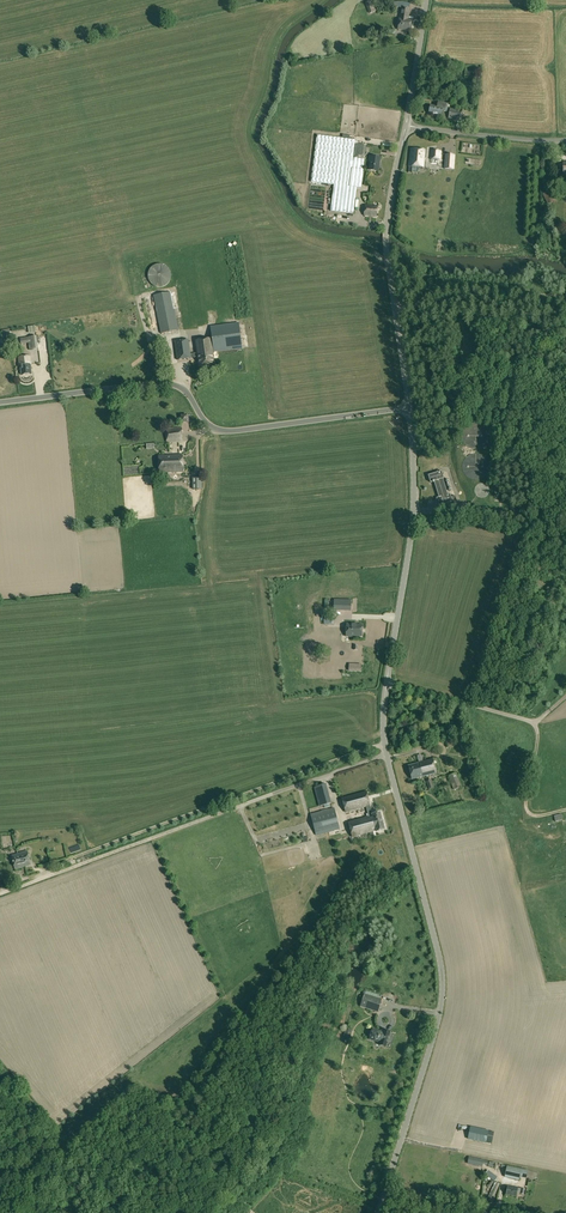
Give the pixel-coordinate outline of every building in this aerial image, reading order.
[(412,20),(408,20),(409,15),(410,9),(401,8),(401,14),(400,19),(399,18),(398,29),(410,31),(412,20)] [(441,102),(440,107),(436,106),(431,105),(430,105),(429,113),(441,116),(443,111),(447,112),(449,104),(441,102)] [(448,119),(460,121),(461,113),(450,110),(448,119)] [(356,195),(357,188),(361,188),(365,160),(358,159),(358,155),(365,156),(367,146),(360,145),(356,144),(354,158),(353,158),(355,140),(317,135),(311,182),(335,185),(331,211),(343,213),(353,214),(356,195)] [(411,149),(408,166),(424,168),(425,150),(411,149)] [(430,159),(440,160),(441,154),(441,151),(440,151),(430,150),(430,159)] [(453,170),(455,155),(445,155),(444,169),(453,170)] [(369,170),(378,172),(380,158),(370,156),(369,162),(370,162),(369,170)] [(550,193),(547,193),(544,193),(543,195),(547,203),(549,204),(551,203),(554,205),(556,202),(550,193)] [(364,215),(376,217),(378,207),(365,205),(364,215)] [(151,284),(155,287),(160,288),(165,286),(169,283),(171,278),(171,273),(168,268),(164,265),(159,264),(154,266),(150,269),(148,274),(148,279),(151,284)] [(160,334),(179,330),(171,292),(153,296),(160,334)] [(211,339),(213,353),(242,348),(239,323),(210,327),(212,339),(211,339)] [(29,350),(33,349),(31,337),(20,338),(21,344),(29,343),(29,350)] [(215,364),(213,353),(211,339),(196,341),(197,353),(190,354),(188,340),(175,342),(177,360),(191,359),(191,358),(198,357),(199,366),(215,364)] [(18,358),(19,366),(20,366),(22,375),(32,374),(30,365),(31,364),(30,356),(18,358)] [(488,438),(488,436),(488,433),(487,431),(486,429),(485,427),(483,425),(481,424),(479,423),(476,422),(474,422),(471,423),(469,424),(467,425),(465,427),(464,429),(463,431),(462,433),(462,436),(462,438),(463,440),(464,442),(465,444),(467,446),(469,447),(471,448),(474,449),(476,449),(479,448),(481,447),(483,446),(485,444),(486,442),(487,440),(488,438)] [(183,442),(182,428),(166,429),(166,443),(183,442)] [(488,469),(488,466),(488,464),(487,462),(486,460),(485,458),(483,456),(481,455),(479,454),(476,453),(474,453),(472,454),(469,455),(467,456),(466,458),(464,460),(463,462),(462,464),(462,466),(462,469),(463,471),(464,473),(466,475),(467,477),(469,478),(472,479),(474,480),(476,480),(479,479),(481,478),(483,477),(485,475),(486,473),(487,471),(488,469)] [(159,473),(173,472),(173,455),(159,456),(159,473)] [(173,455),(173,472),(183,472),(183,455),(173,455)] [(455,496),(451,497),(450,494),(448,495),(443,479),(444,479),(442,471),(428,476),(430,483),(432,482),(433,483),(434,483),(439,498),(437,499),(437,503),(436,506),(438,506),(445,507),(444,505),(452,502),(454,506),(458,505),(455,496)] [(202,490),(202,478),(192,478),(192,490),(202,490)] [(489,492),(489,491),(489,489),(489,488),(488,487),(488,486),(487,485),(485,484),(484,483),(483,483),(481,483),(480,483),(479,484),(478,485),(477,486),(476,487),(475,488),(475,489),(475,491),(475,492),(475,493),(476,494),(477,496),(478,496),(479,497),(480,498),(481,498),(483,498),(484,498),(485,497),(487,496),(488,496),(488,494),(489,493),(489,492)] [(334,609),(350,610),(351,600),(334,600),(334,609)] [(357,624),(357,623),(346,623),(346,636),(356,636),(356,635),(362,635),(362,624),(357,624)] [(335,651),(336,629),(320,629),(320,644),(327,645),(327,651),(335,651)] [(344,654),(353,653),(351,644),(343,645),(344,654)] [(336,653),(327,653),(327,662),(336,662),(336,653)] [(350,672),(362,673),(362,665),(350,665),(350,672)] [(419,763),(408,766),(412,780),(422,777),(436,773),(433,759),(419,763)] [(448,776),(454,790),(461,787),(456,773),(448,776)] [(431,780),(426,782),(429,789),(434,787),(431,780)] [(324,805),(329,804),(331,803),(326,784),(314,787),(319,807),(324,805)] [(348,822),(352,837),(376,831),(376,832),(385,829),(380,813),(372,815),(369,805),(370,805),(366,792),(342,798),(345,812),(366,807),(368,817),(348,822)] [(340,829),(334,808),(310,814),(316,836),(340,829)] [(27,851),(12,855),(15,869),(31,865),(27,851)] [(5,884),(13,882),(11,876),(3,877),(5,884)] [(364,994),(361,1006),(378,1012),(382,1000),(364,994)] [(385,1030),(384,1033),(372,1029),(369,1039),(376,1041),(381,1043),(380,1045),(386,1047),(391,1032),(385,1030)] [(343,1039),(349,1041),(351,1032),(346,1031),(343,1039)] [(486,1143),(488,1131),(489,1130),(470,1126),(468,1139),(486,1143)] [(494,1133),(488,1131),(486,1143),(492,1144),(494,1133)] [(469,1156),(467,1163),(483,1167),(483,1164),(487,1165),(487,1163),(488,1161),(488,1160),(469,1156)] [(519,1180),(521,1170),(507,1167),(505,1177),(519,1180)] [(495,1182),(497,1178),(488,1170),(484,1175),(487,1177),(488,1177),(489,1177),(487,1179),(489,1180),(490,1178),(495,1182)] [(489,1199),(492,1200),(499,1185),(496,1183),(493,1189),(492,1188),(488,1198),(489,1198),(489,1199)] [(506,1195),(516,1196),(517,1193),(524,1194),(525,1189),(508,1186),(506,1195)]
